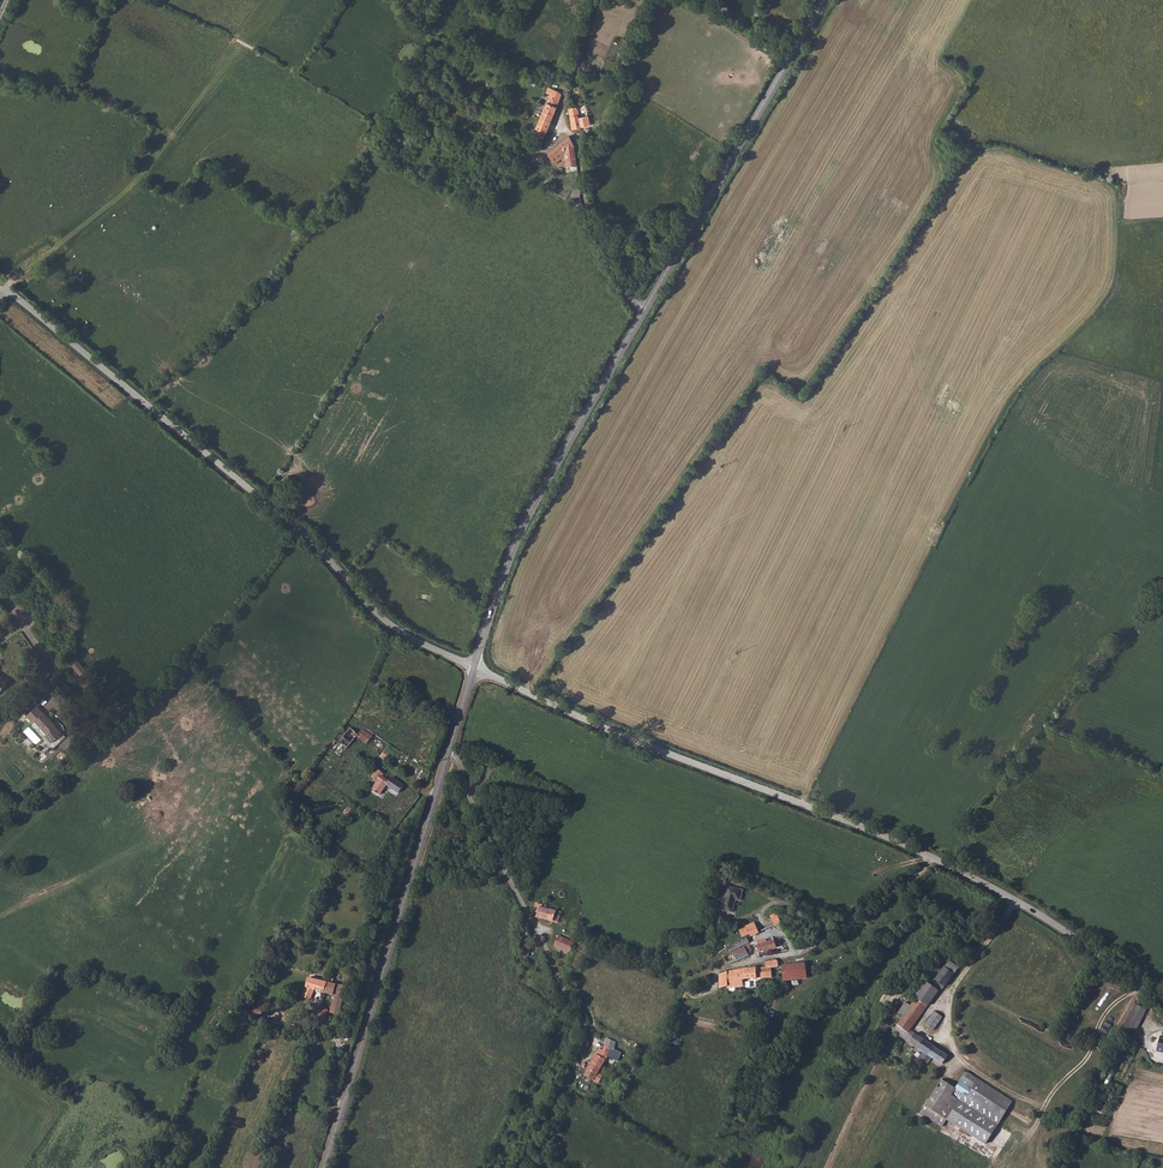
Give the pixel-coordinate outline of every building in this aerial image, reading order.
[(575,65),(575,66),(581,69),(583,63),(578,60),(575,65)] [(550,98),(532,136),(542,141),(544,136),(561,96),(547,90),(544,95),(550,98)] [(577,110),(569,110),(571,125),(578,124),(577,110)] [(557,149),(548,157),(555,165),(569,153),(571,157),(576,155),(575,149),(574,146),(569,139),(557,149)] [(88,673),(76,660),(71,664),(82,679),(88,673)] [(8,681),(0,675),(0,693),(8,681)] [(45,714),(38,707),(29,716),(36,723),(39,720),(50,733),(46,736),(53,743),(63,734),(57,728),(58,726),(46,714),(45,714)] [(360,733),(351,726),(343,737),(341,737),(340,737),(339,738),(339,739),(340,740),(341,741),(341,743),(346,748),(357,735),(366,743),(372,735),(364,727),(360,733)] [(378,782),(372,789),(379,795),(387,785),(398,794),(403,787),(392,778),(389,781),(383,776),(385,774),(378,769),(372,777),(378,782)] [(728,888),(721,911),(732,914),(735,902),(739,903),(742,892),(728,888)] [(536,906),(535,910),(534,912),(539,913),(538,918),(554,921),(560,923),(563,913),(543,908),(536,906)] [(770,916),(774,925),(781,922),(776,913),(770,916)] [(739,930),(742,937),(749,934),(751,936),(759,932),(754,923),(739,930)] [(559,937),(555,946),(571,953),(575,943),(559,937)] [(749,943),(747,937),(729,946),(727,947),(729,951),(749,943)] [(759,953),(777,948),(775,940),(772,941),(767,942),(767,939),(758,942),(758,945),(756,945),(759,953)] [(522,940),(521,952),(530,953),(531,941),(522,940)] [(734,952),(737,960),(749,956),(747,952),(746,948),(745,947),(734,952)] [(936,979),(938,980),(943,983),(957,965),(950,960),(936,979)] [(783,966),(783,968),(785,980),(807,978),(805,964),(783,966)] [(957,965),(943,983),(946,985),(959,967),(957,965)] [(755,966),(725,972),(724,976),(728,976),(728,982),(753,979),(764,979),(765,975),(769,975),(769,969),(764,969),(764,967),(755,966)] [(305,986),(302,996),(310,998),(314,989),(325,993),(325,989),(327,982),(308,978),(306,983),(310,984),(308,987),(305,986)] [(926,980),(915,995),(917,997),(928,1004),(939,989),(934,986),(926,980)] [(938,980),(934,986),(939,989),(943,983),(938,980)] [(327,982),(325,989),(325,993),(334,995),(330,1012),(338,1014),(343,996),(346,995),(348,986),(345,985),(327,982)] [(932,1044),(910,1029),(928,1004),(917,997),(911,1005),(904,1001),(897,1011),(902,1014),(892,1029),(927,1053),(932,1044)] [(1135,1005),(1132,1011),(1144,1016),(1146,1009),(1135,1005)] [(255,1006),(252,1011),(260,1015),(262,1010),(255,1006)] [(322,1008),(319,1017),(325,1019),(329,1009),(322,1008)] [(935,1010),(925,1024),(933,1029),(942,1015),(935,1010)] [(1144,1016),(1132,1011),(1126,1027),(1137,1032),(1144,1016)] [(975,1027),(970,1036),(999,1051),(1004,1043),(975,1027)] [(599,1049),(591,1063),(600,1068),(605,1060),(607,1060),(608,1060),(609,1059),(610,1058),(610,1057),(609,1056),(608,1055),(612,1048),(614,1049),(614,1050),(617,1052),(620,1044),(607,1038),(606,1044),(602,1051),(599,1049)] [(927,1053),(923,1059),(926,1062),(930,1056),(942,1062),(947,1054),(932,1044),(927,1053)] [(591,1063),(584,1077),(598,1084),(603,1076),(597,1073),(600,1068),(591,1063)] [(924,1104),(919,1112),(941,1127),(946,1118),(958,1099),(963,1102),(975,1083),(962,1075),(956,1084),(951,1080),(949,1084),(954,1088),(939,1113),(924,1104)] [(941,1079),(924,1104),(939,1113),(954,1088),(949,1084),(941,1079)] [(958,1099),(946,1118),(984,1143),(1009,1104),(975,1083),(963,1102),(958,1099)]
